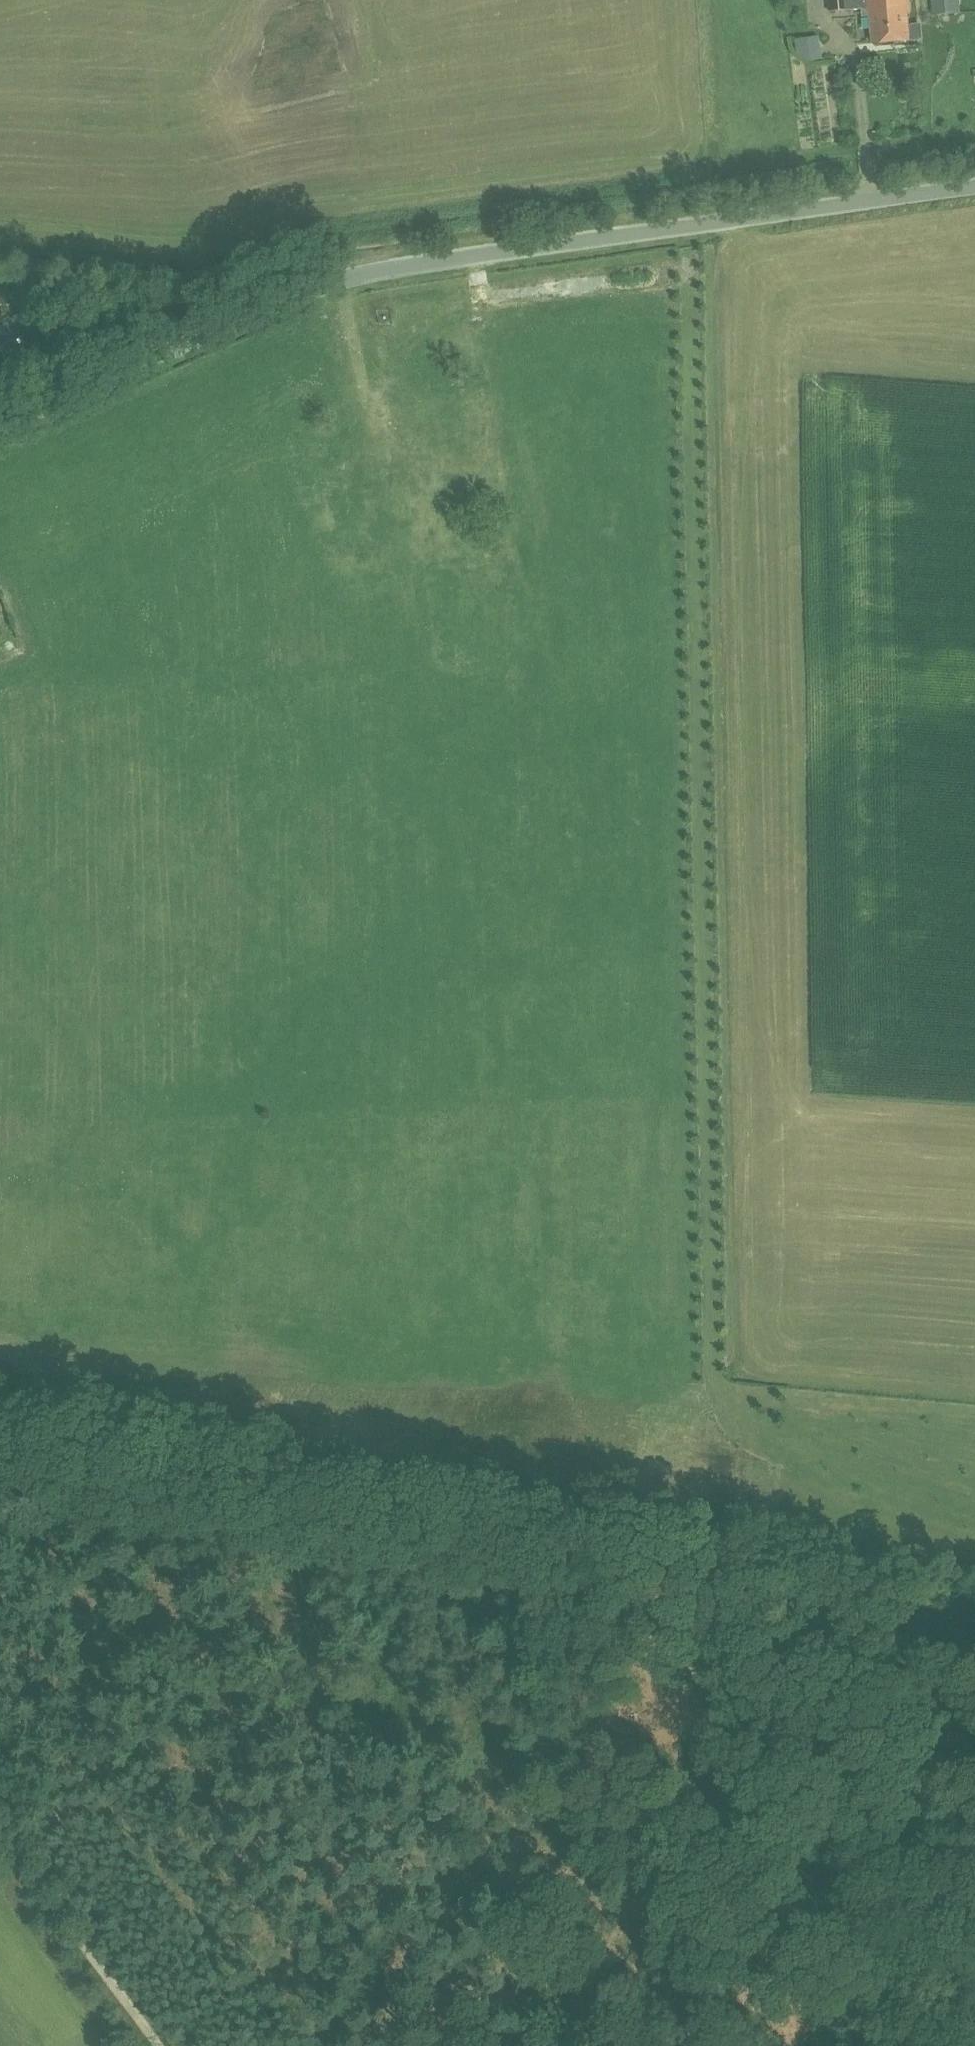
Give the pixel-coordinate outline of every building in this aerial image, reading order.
[(873,42),(908,39),(906,12),(910,11),(909,0),(829,0),(830,12),(867,9),(867,15),(870,15),(873,42)] [(933,14),(962,11),(961,0),(932,0),(933,14)] [(797,54),(809,61),(820,60),(817,38),(795,41),(795,44),(797,54)] [(0,335),(0,350),(5,357),(46,329),(34,312),(0,335)]
